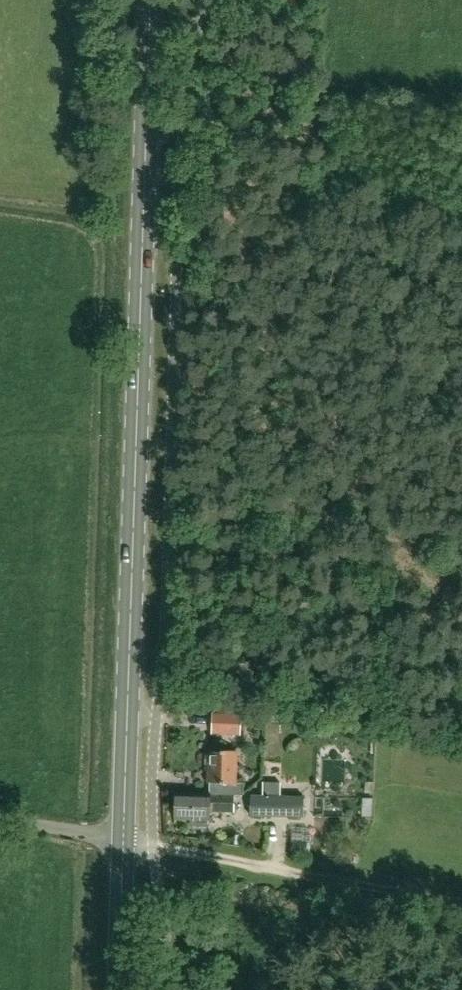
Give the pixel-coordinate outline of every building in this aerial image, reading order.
[(240,733),(240,713),(213,712),(212,732),(240,733)] [(209,793),(234,794),(234,793),(242,793),(243,781),(236,781),(236,750),(220,750),(220,751),(208,751),(208,781),(210,781),(209,793)] [(341,798),(359,797),(358,778),(340,779),(341,798)] [(281,795),(281,780),(264,780),(262,794),(250,794),(250,814),(303,815),(303,795),(281,795)] [(234,794),(209,793),(176,792),(175,818),(191,818),(191,824),(207,825),(207,819),(209,819),(209,809),(234,810),(234,794)]
